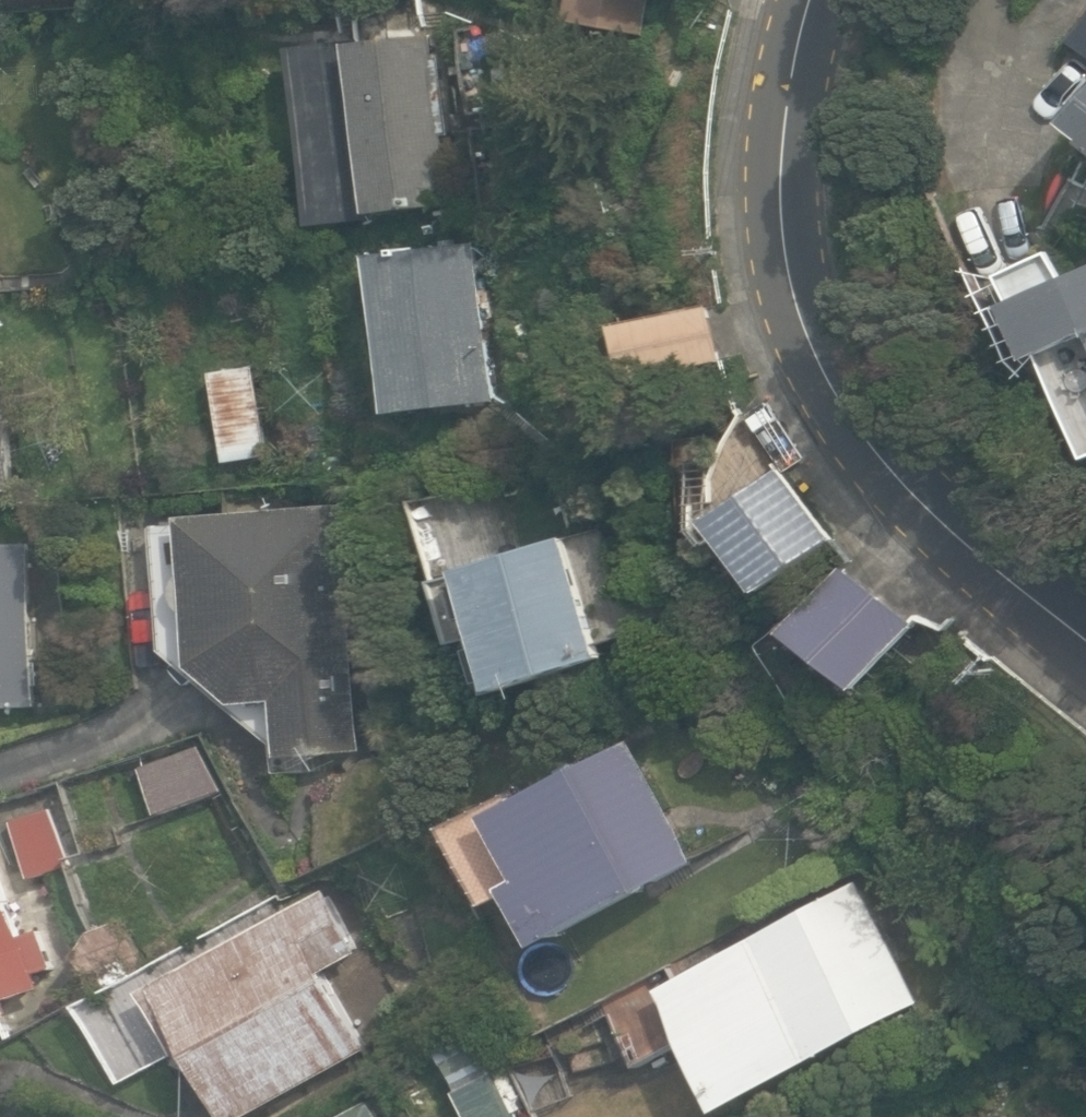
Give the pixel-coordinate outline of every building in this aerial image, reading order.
[(646,35),(653,0),(576,0),(572,19),(646,35)] [(1085,51),(1085,20),(1071,41),(1085,51)] [(290,48),(312,226),(383,218),(383,213),(458,204),(449,136),(454,135),(445,56),(438,57),(435,38),(363,47),(362,39),(290,48)] [(378,257),(399,414),(501,401),(494,346),(502,345),(499,322),(490,323),(479,244),(378,257)] [(1010,307),(1035,359),(1085,335),(1085,271),(1010,307)] [(621,308),(628,368),(712,358),(705,299),(621,308)] [(216,373),(228,462),(270,456),(257,367),(216,373)] [(16,488),(9,414),(0,414),(0,490),(16,488)] [(477,635),(495,695),(577,671),(575,662),(611,653),(608,642),(638,635),(605,527),(574,536),(551,461),(419,501),(462,643),(477,635)] [(703,522),(758,592),(829,537),(773,467),(703,522)] [(285,699),(289,753),(368,747),(348,502),(189,515),(193,574),(189,578),(185,590),(187,602),(196,610),(201,665),(244,702),(285,699)] [(40,706),(33,540),(0,542),(0,708),(40,706)] [(796,631),(870,688),(920,623),(847,566),(796,631)] [(515,887),(547,945),(703,859),(637,738),(588,765),(583,755),(566,765),(571,774),(495,815),(530,879),(515,887)] [(145,768),(160,813),(225,788),(201,744),(145,768)] [(14,820),(31,878),(70,867),(52,809),(14,820)] [(14,1017),(8,998),(43,986),(39,973),(54,967),(41,929),(28,934),(0,853),(0,1021),(14,1017)] [(661,989),(728,1110),(928,999),(861,878),(661,989)] [(228,1116),(247,1116),(371,1048),(327,971),(363,951),(328,889),(146,991),(181,1054),(190,1049),(228,1116)] [(81,957),(98,991),(146,966),(122,919),(96,932),(81,957)] [(472,1116),(519,1116),(496,1072),(458,1092),(472,1116)] [(373,1100),(341,1116),(382,1116),(373,1100)]
